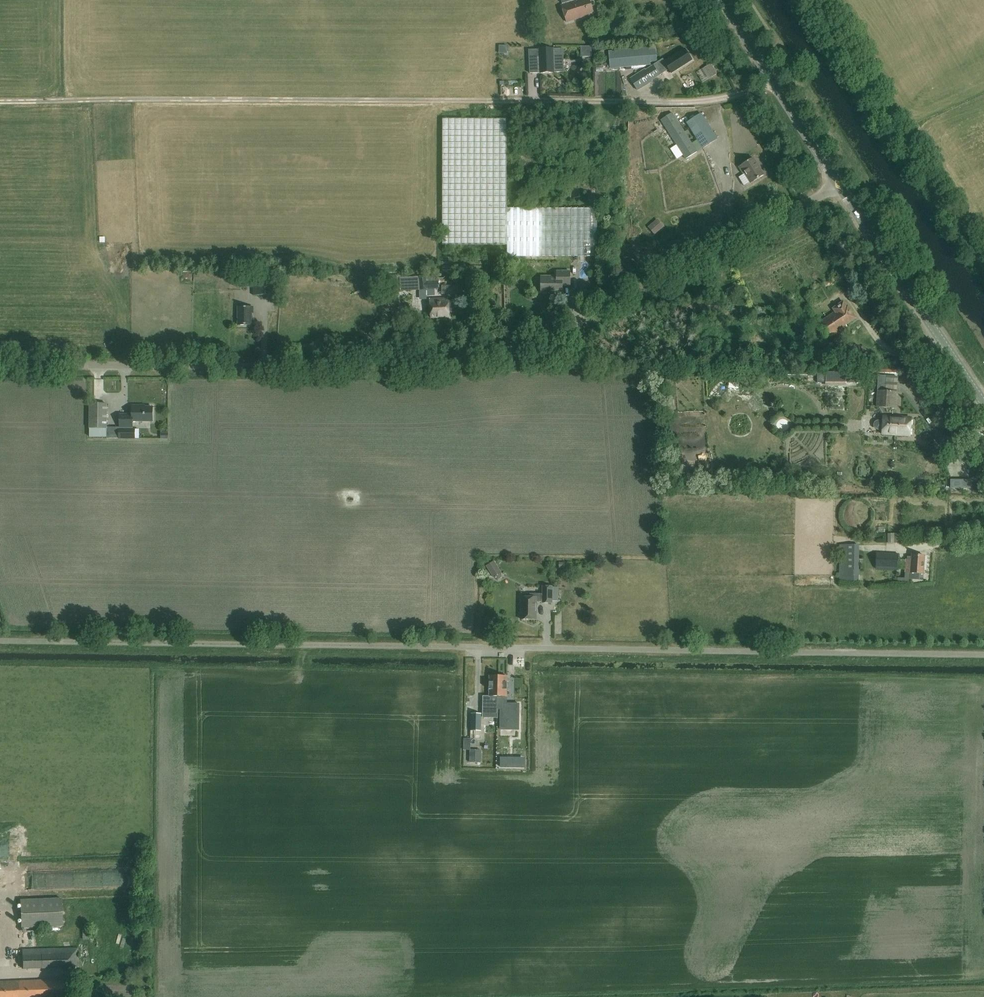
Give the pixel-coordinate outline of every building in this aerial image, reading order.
[(583,0),(578,0),(561,5),(567,22),(589,15),(588,13),(593,12),(589,0),(585,0),(583,1),(583,0)] [(581,46),(581,56),(591,57),(591,46),(581,46)] [(537,64),(536,48),(529,49),(530,64),(530,73),(541,73),(554,73),(553,49),(540,49),(540,64),(537,64)] [(649,51),(649,48),(609,51),(610,68),(650,65),(650,62),(657,61),(656,50),(649,51)] [(692,60),(685,49),(665,62),(663,59),(645,71),(645,70),(631,79),(638,90),(652,81),(651,80),(669,69),(671,73),(692,60)] [(707,80),(719,75),(714,65),(703,70),(707,80)] [(692,144),(672,113),(661,120),(662,122),(657,125),(678,158),(683,155),(685,158),(717,139),(702,114),(687,123),(697,140),(692,144)] [(443,119),(443,246),(507,245),(507,119),(443,119)] [(764,175),(753,158),(739,167),(743,174),(744,173),(751,183),(764,175)] [(591,209),(508,209),(508,256),(591,257),(591,209)] [(656,234),(666,228),(661,220),(651,226),(656,234)] [(570,272),(557,272),(557,277),(541,277),(541,292),(554,292),(554,295),(562,295),(562,286),(570,286),(570,272)] [(403,278),(403,291),(422,290),(421,277),(403,278)] [(441,281),(426,282),(426,278),(422,278),(423,296),(448,295),(448,288),(441,289),(441,281)] [(275,295),(275,285),(256,285),(256,295),(275,295)] [(737,292),(734,287),(726,291),(729,296),(737,292)] [(448,301),(448,298),(429,299),(431,318),(449,317),(449,312),(458,312),(457,300),(448,301)] [(847,307),(843,302),(833,309),(835,312),(817,324),(828,339),(847,327),(846,325),(854,319),(852,315),(853,314),(848,306),(847,307)] [(253,307),(238,307),(238,325),(252,325),(252,313),(253,313),(253,307)] [(898,377),(879,376),(876,407),(896,409),(898,377)] [(107,404),(90,404),(90,428),(107,428),(107,404)] [(140,406),(132,406),(132,415),(120,415),(120,427),(133,427),(133,421),(153,421),(153,407),(140,407),(140,406)] [(911,418),(883,416),(883,421),(878,421),(877,421),(876,421),(876,422),(875,422),(875,423),(874,423),(874,424),(874,425),(874,426),(874,427),(875,428),(875,429),(876,429),(877,430),(878,430),(882,430),(882,434),(910,436),(911,418)] [(119,429),(119,438),(135,438),(135,429),(119,429)] [(858,545),(840,545),(840,581),(858,581),(858,545)] [(876,553),(875,569),(898,571),(899,555),(876,553)] [(925,556),(911,555),(911,560),(906,560),(905,573),(910,573),(910,579),(918,580),(919,574),(923,574),(925,556)] [(499,562),(491,564),(494,576),(502,574),(499,562)] [(552,587),(542,587),(542,595),(535,594),(535,598),(521,598),(520,620),(536,620),(536,602),(542,603),(551,603),(552,587)] [(507,677),(489,676),(489,698),(483,698),(483,718),(497,718),(498,709),(501,709),(501,729),(515,729),(515,711),(507,710),(507,677)] [(472,750),(472,762),(483,763),(484,750),(472,750)] [(517,770),(528,770),(528,760),(517,760),(517,770)] [(62,926),(60,899),(20,900),(21,928),(62,926)] [(80,967),(80,948),(22,950),(22,969),(80,967)] [(56,980),(0,982),(0,996),(67,996),(66,981),(56,981),(56,980)]
